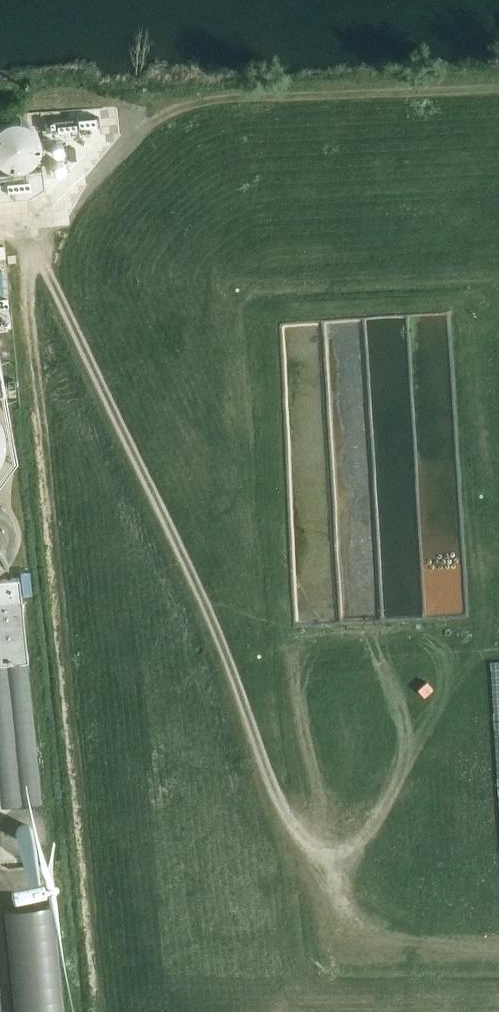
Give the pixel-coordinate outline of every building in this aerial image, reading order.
[(12,486),(0,402),(0,487),(12,486)] [(0,600),(0,664),(28,661),(21,598),(0,600)] [(41,797),(28,661),(0,664),(0,801),(41,797)] [(24,824),(21,825),(18,827),(16,830),(15,833),(16,837),(18,839),(21,841),(24,842),(27,841),(30,839),(32,837),(33,833),(32,830),(30,827),(27,825),(24,824)] [(62,905),(10,908),(17,1011),(69,1011),(62,905)]
